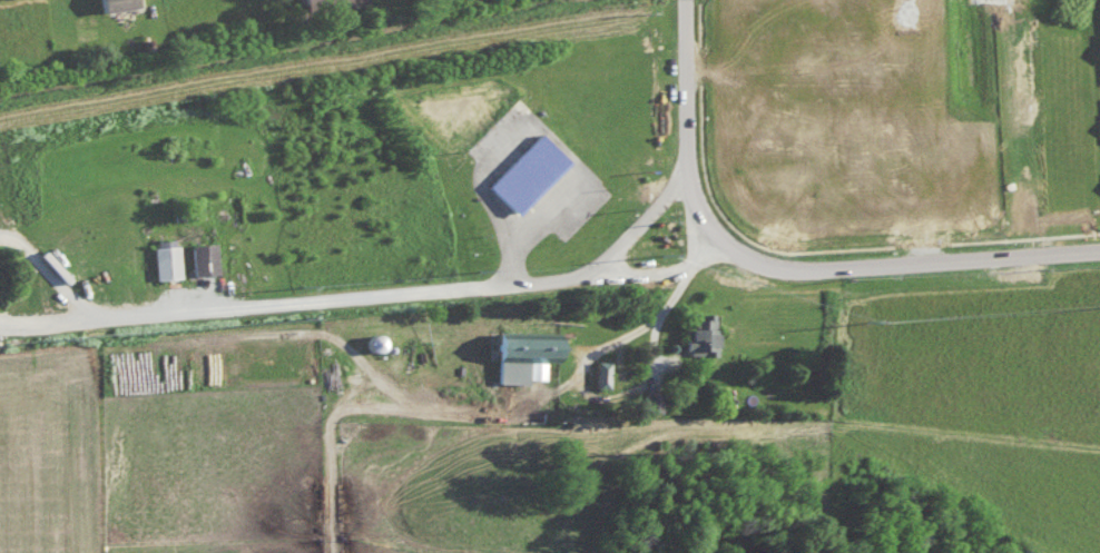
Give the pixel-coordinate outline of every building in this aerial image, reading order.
[(115,9),(153,3),(152,0),(113,0),(115,9)] [(340,9),(381,1),(380,0),(338,0),(340,9)] [(840,20),(841,44),(922,41),(921,17),(840,20)] [(534,132),(564,162),(510,216),(480,185),(534,132)] [(153,278),(178,277),(176,238),(151,240),(153,278)] [(212,242),(188,242),(189,274),(213,273),(212,242)] [(714,354),(713,314),(692,314),(692,327),(684,327),(684,354),(714,354)] [(493,382),(527,382),(527,378),(543,378),(544,360),(554,360),(555,332),(495,330),(493,382)] [(381,349),(380,333),(364,334),(365,350),(381,349)] [(594,386),(608,386),(608,360),(594,360),(594,386)]
